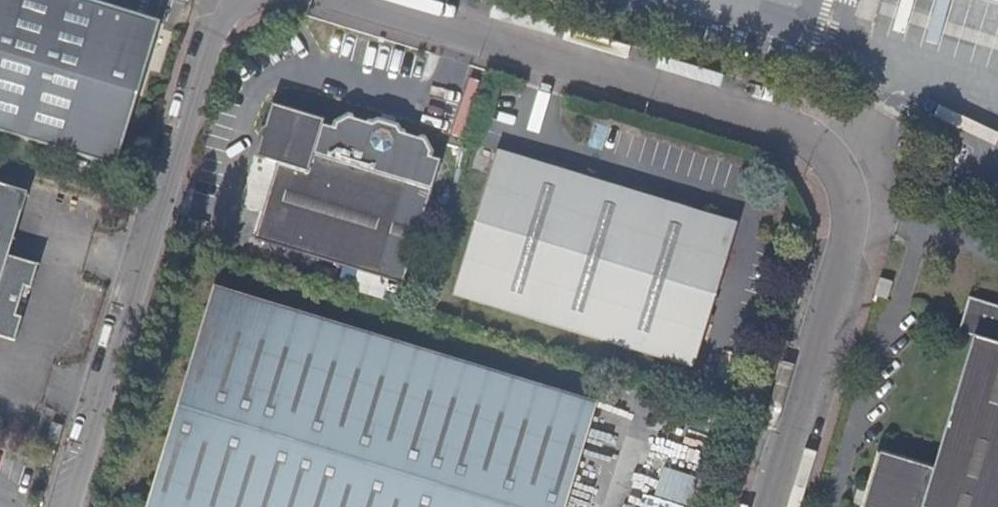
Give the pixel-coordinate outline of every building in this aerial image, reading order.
[(115,168),(159,23),(85,0),(0,0),(0,133),(115,168)] [(255,157),(277,163),(254,240),(403,285),(440,161),(432,158),(423,139),(420,140),(399,132),(396,127),(378,121),(374,122),(368,120),(366,124),(350,119),(349,116),(334,124),(333,129),(322,125),(324,120),(271,104),(264,127),(260,129),(258,135),(261,139),(255,157)] [(737,224),(496,150),(452,296),(693,369),(737,224)] [(0,185),(0,337),(14,341),(22,317),(15,316),(24,287),(27,287),(31,288),(32,283),(37,265),(7,256),(26,193),(0,185)] [(213,286),(146,506),(564,506),(596,402),(213,286)] [(890,290),(878,287),(873,303),(884,307),(890,290)] [(879,453),(863,506),(997,506),(997,307),(968,298),(958,332),(973,337),(933,469),(879,453)] [(680,425),(674,447),(703,454),(709,432),(680,425)] [(655,497),(697,502),(700,473),(658,468),(655,497)]
